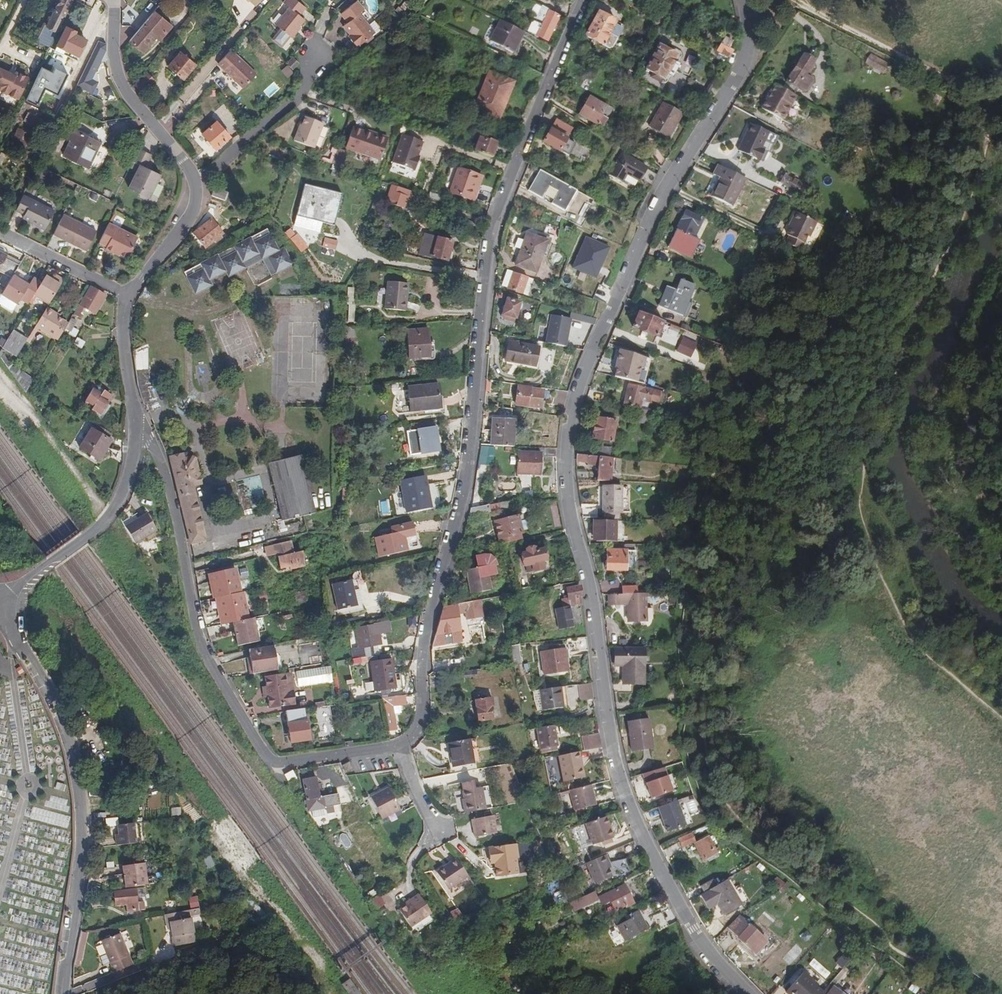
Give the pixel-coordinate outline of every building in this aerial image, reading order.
[(73,0),(59,0),(56,5),(53,12),(52,11),(43,30),(55,37),(73,0)] [(296,0),(287,0),(284,4),(290,8),(275,25),(281,30),(290,38),(291,38),(305,20),(300,16),(306,8),(296,0)] [(360,0),(358,0),(345,11),(352,20),(347,24),(354,32),(357,35),(354,37),(360,44),(378,30),(363,11),(367,8),(360,0)] [(546,42),(560,16),(542,7),(541,7),(535,19),(543,23),(536,36),(546,42)] [(625,25),(599,11),(592,25),(618,39),(625,25)] [(160,38),(170,25),(154,12),(131,40),(144,51),(156,35),(160,38)] [(188,27),(194,19),(190,16),(184,23),(188,27)] [(512,54),(523,33),(501,21),(500,21),(489,42),(512,54)] [(182,35),(188,27),(184,23),(177,31),(182,35)] [(618,39),(592,25),(586,36),(612,50),(618,39)] [(78,56),(86,40),(75,35),(76,33),(65,27),(56,45),(66,50),(78,56)] [(282,48),(290,38),(281,30),(273,40),(282,48)] [(733,51),(729,49),(732,42),(725,38),(717,52),(728,58),(733,51)] [(106,62),(106,45),(98,41),(87,65),(94,68),(98,62),(106,62)] [(63,55),(66,50),(56,45),(53,51),(63,55)] [(666,49),(659,46),(646,69),(653,73),(651,77),(664,84),(668,83),(670,79),(672,80),(680,65),(678,64),(681,60),(680,56),(677,55),(672,52),(671,52),(666,49)] [(34,75),(43,54),(33,49),(31,54),(33,55),(26,71),(34,75)] [(728,58),(717,52),(714,58),(725,64),(728,58)] [(182,79),(194,65),(179,53),(168,67),(182,79)] [(889,64),(872,54),(866,64),(883,73),(889,64)] [(236,56),(224,71),(244,88),(256,73),(236,56)] [(810,75),(807,74),(814,62),(804,56),(787,83),(803,93),(807,92),(814,81),(813,77),(810,75)] [(293,71),(299,65),(292,58),(287,65),(293,71)] [(810,75),(816,65),(815,62),(814,62),(807,74),(810,75)] [(287,66),(281,70),(285,78),(292,74),(287,66)] [(17,100),(26,78),(0,68),(0,93),(17,100)] [(514,83),(488,72),(473,109),(499,119),(514,83)] [(639,83),(643,75),(636,72),(632,79),(635,81),(639,83)] [(272,102),(289,87),(285,84),(275,73),(267,78),(258,86),(262,89),(260,91),(261,92),(272,102)] [(51,80),(38,74),(25,101),(38,107),(44,95),(51,80)] [(627,88),(631,79),(623,75),(621,79),(623,80),(621,85),(627,88)] [(152,82),(145,76),(136,86),(143,92),(152,82)] [(289,87),(295,82),(291,78),(285,84),(289,87)] [(630,90),(635,81),(632,79),(631,79),(627,88),(630,90)] [(785,119),(798,95),(775,84),(769,97),(763,108),(766,109),(785,119)] [(261,92),(260,91),(262,89),(258,86),(250,92),(255,97),(261,92)] [(466,106),(472,92),(461,88),(455,101),(466,106)] [(45,111),(51,99),(51,98),(44,95),(38,107),(45,111)] [(54,115),(61,101),(52,96),(51,98),(51,99),(45,111),(54,115)] [(603,126),(613,109),(608,106),(607,107),(590,97),(580,115),(597,124),(598,124),(603,126)] [(29,106),(24,103),(16,120),(21,122),(29,106)] [(668,137),(682,114),(664,103),(650,127),(668,137)] [(42,112),(32,107),(29,114),(39,118),(40,116),(41,112),(42,112)] [(432,114),(422,110),(420,114),(430,119),(432,114)] [(330,120),(312,114),(304,134),(303,134),(298,144),(319,151),(330,120)] [(551,128),(543,142),(560,152),(560,151),(566,142),(568,138),(567,137),(573,129),(557,120),(552,128),(551,128)] [(215,149),(229,137),(217,122),(202,134),(215,149)] [(761,148),(768,132),(751,124),(737,151),(759,161),(759,160),(764,149),(761,148)] [(98,150),(101,143),(68,127),(65,135),(68,137),(66,140),(70,142),(63,155),(89,167),(90,165),(98,150)] [(18,129),(11,143),(23,149),(30,135),(18,129)] [(353,129),(347,148),(379,160),(386,141),(353,129)] [(763,162),(774,139),(776,140),(778,137),(768,132),(761,148),(764,149),(759,160),(763,162)] [(417,156),(422,142),(402,135),(392,163),(414,171),(419,157),(417,156)] [(478,137),(473,151),(492,158),(498,143),(487,139),(486,140),(478,137)] [(568,152),(572,145),(566,142),(560,151),(564,153),(565,151),(568,152)] [(158,179),(159,179),(159,178),(159,176),(160,174),(145,166),(151,154),(139,148),(132,162),(139,165),(128,187),(139,193),(148,197),(157,180),(158,179)] [(340,168),(346,152),(338,150),(333,165),(340,168)] [(658,175),(622,154),(609,175),(622,183),(627,174),(651,189),(658,175)] [(41,177),(45,169),(37,165),(34,173),(41,177)] [(731,206),(745,179),(717,165),(713,175),(720,179),(711,196),(731,206)] [(342,174),(332,170),(330,175),(340,178),(342,174)] [(473,188),(478,176),(460,170),(451,194),(473,201),(476,190),(473,188)] [(576,190),(540,170),(528,191),(542,198),(549,186),(558,192),(551,204),(565,211),(576,190)] [(809,188),(782,172),(774,185),(780,188),(782,185),(788,187),(786,190),(792,194),(794,191),(799,194),(797,198),(802,201),(809,188)] [(409,203),(413,193),(391,186),(386,200),(389,201),(388,203),(404,209),(406,202),(409,203)] [(303,188),(294,219),(332,229),(341,198),(303,188)] [(213,189),(211,196),(226,201),(228,195),(228,194),(213,189)] [(44,229),(53,211),(22,196),(16,210),(24,214),(23,217),(35,223),(34,224),(44,229)] [(294,218),(296,212),(279,206),(276,213),(284,216),(284,215),(294,218)] [(696,226),(699,222),(701,218),(686,211),(677,229),(695,237),(700,228),(696,226)] [(820,224),(799,214),(793,226),(795,227),(793,231),(790,237),(793,238),(790,245),(804,252),(812,236),(814,237),(820,224)] [(88,252),(97,232),(64,216),(54,235),(72,244),(72,242),(77,244),(76,246),(88,252)] [(193,233),(204,248),(213,241),(215,243),(222,238),(221,235),(223,234),(215,223),(217,221),(214,216),(193,233)] [(477,233),(479,226),(467,221),(465,228),(477,233)] [(127,259),(137,238),(108,224),(98,243),(106,247),(105,250),(113,254),(114,252),(127,259)] [(290,230),(286,232),(302,252),(307,247),(296,234),(295,235),(290,230)] [(243,264),(259,256),(267,259),(276,275),(293,267),(284,250),(278,252),(267,231),(184,273),(195,295),(212,287),(210,281),(226,273),(228,279),(241,272),(243,264)] [(424,235),(419,254),(446,262),(451,243),(424,235)] [(536,272),(546,241),(528,235),(518,266),(536,272)] [(608,247),(585,237),(573,268),(596,278),(608,247)] [(355,248),(343,245),(340,252),(353,256),(355,248)] [(0,254),(0,275),(10,281),(11,279),(19,266),(0,254)] [(822,262),(807,255),(806,259),(820,266),(822,262)] [(247,269),(262,262),(267,259),(259,256),(243,264),(241,272),(247,269)] [(523,294),(528,278),(518,274),(506,271),(502,285),(508,288),(507,289),(523,294)] [(51,280),(61,284),(63,277),(53,274),(51,280)] [(731,280),(722,276),(720,282),(728,286),(731,280)] [(49,304),(60,286),(44,277),(39,286),(33,295),(49,305),(49,304)] [(527,295),(533,279),(528,278),(523,294),(527,295)] [(683,317),(690,300),(685,298),(691,284),(678,278),(673,289),(665,310),(683,317)] [(27,307),(33,295),(39,286),(31,282),(27,289),(11,279),(10,281),(0,298),(15,308),(19,302),(27,307)] [(408,282),(387,281),(385,310),(406,312),(408,282)] [(95,289),(98,285),(92,282),(90,286),(91,287),(75,316),(81,319),(83,316),(81,315),(85,308),(96,315),(107,296),(95,289)] [(665,310),(673,289),(663,284),(655,305),(665,310)] [(353,300),(353,288),(348,288),(347,300),(345,300),(345,304),(352,304),(352,300),(353,300)] [(516,319),(521,302),(517,301),(507,298),(501,315),(516,319)] [(56,340),(66,324),(54,317),(55,315),(46,309),(35,328),(56,340)] [(657,338),(664,321),(639,311),(632,328),(657,338)] [(570,319),(550,315),(545,343),(565,347),(570,319)] [(72,331),(77,322),(73,320),(66,332),(75,338),(78,334),(72,331)] [(678,333),(680,328),(671,324),(669,329),(678,333)] [(354,338),(355,327),(346,328),(345,346),(349,346),(349,338),(354,338)] [(27,338),(13,329),(10,336),(3,347),(16,356),(27,338)] [(10,336),(0,330),(0,346),(3,347),(10,336)] [(429,342),(428,330),(408,331),(409,358),(414,358),(429,357),(429,342)] [(706,348),(710,340),(691,333),(688,341),(706,348)] [(76,338),(73,344),(81,348),(84,342),(76,338)] [(434,360),(433,342),(429,342),(429,357),(414,358),(415,361),(434,360)] [(539,347),(510,342),(506,361),(535,367),(539,347)] [(637,382),(640,368),(642,369),(646,356),(621,350),(617,362),(619,363),(618,368),(616,376),(632,381),(637,382)] [(663,389),(637,382),(632,381),(631,384),(662,393),(663,389)] [(659,404),(662,393),(631,384),(624,406),(637,409),(640,409),(642,402),(643,399),(651,401),(659,404)] [(415,411),(440,409),(439,398),(437,385),(408,388),(410,411),(415,411)] [(542,407),(544,390),(533,388),(533,386),(521,385),(518,403),(542,407)] [(108,405),(113,396),(100,388),(98,391),(93,388),(86,401),(95,406),(91,413),(102,420),(111,406),(108,405)] [(563,410),(567,391),(556,390),(552,407),(563,410)] [(675,402),(678,392),(668,390),(666,399),(675,402)] [(156,403),(152,393),(140,395),(145,407),(156,403)] [(415,415),(444,412),(442,398),(439,398),(440,409),(415,411),(415,415)] [(65,406),(55,400),(50,410),(60,416),(65,406)] [(148,412),(158,407),(156,403),(145,407),(148,412)] [(651,425),(655,412),(640,409),(637,409),(635,422),(650,425),(651,425)] [(617,421),(596,417),(592,438),(613,442),(617,421)] [(512,446),(514,419),(493,418),(492,430),(483,430),(481,445),(512,446)] [(100,461),(112,441),(109,440),(113,434),(99,426),(96,431),(92,430),(81,449),(100,461)] [(440,440),(437,441),(435,428),(417,431),(420,454),(439,451),(438,447),(441,446),(440,440)] [(610,458),(611,448),(598,447),(597,456),(610,458)] [(541,453),(519,452),(518,475),(540,476),(541,453)] [(615,471),(616,458),(610,458),(597,456),(577,454),(577,462),(589,462),(589,465),(599,466),(598,480),(612,481),(612,471),(615,471)] [(200,485),(193,457),(183,459),(182,455),(169,458),(174,481),(190,544),(205,540),(193,487),(200,485)] [(301,456),(268,464),(282,521),(315,513),(301,456)] [(481,476),(486,457),(479,456),(474,474),(481,476)] [(400,482),(407,514),(432,509),(425,477),(400,482)] [(626,486),(604,486),(604,513),(606,513),(606,517),(625,517),(626,486)] [(388,500),(380,501),(382,514),(390,513),(388,500)] [(507,509),(514,508),(513,501),(471,508),(470,515),(477,514),(477,515),(491,512),(491,513),(499,511),(507,509)] [(157,532),(146,514),(125,526),(136,545),(157,532)] [(517,516),(495,521),(499,537),(521,533),(517,516)] [(616,520),(594,520),(594,530),(597,531),(597,541),(615,541),(616,520)] [(676,530),(677,523),(670,522),(668,530),(676,530)] [(407,549),(404,537),(416,535),(413,523),(391,528),(392,534),(375,538),(380,558),(407,551),(407,549)] [(674,538),(676,530),(668,530),(666,530),(665,545),(674,545),(674,538)] [(418,546),(416,535),(404,537),(407,549),(418,546)] [(569,548),(567,538),(555,541),(557,550),(569,548)] [(302,563),(299,553),(292,554),(289,543),(265,549),(267,558),(276,556),(279,568),(287,566),(302,563)] [(544,562),(547,561),(545,549),(536,552),(535,548),(532,548),(528,549),(525,550),(526,554),(522,555),(525,567),(526,567),(528,574),(546,570),(544,562)] [(636,551),(608,550),(607,569),(635,570),(636,551)] [(307,564),(304,552),(299,553),(302,563),(287,566),(288,569),(307,564)] [(476,561),(477,570),(486,568),(488,577),(495,576),(493,567),(492,562),(488,559),(484,560),(476,561)] [(477,570),(466,572),(471,595),(491,592),(488,577),(486,568),(477,570)] [(234,569),(210,574),(212,582),(215,598),(217,598),(221,615),(222,622),(246,617),(241,593),(239,593),(234,569)] [(363,608),(356,580),(351,581),(356,605),(338,609),(339,614),(363,608)] [(356,605),(351,581),(332,585),(338,609),(356,605)] [(573,627),(569,606),(581,604),(580,597),(582,597),(580,585),(566,588),(568,597),(562,598),(563,607),(555,609),(559,630),(573,627)] [(295,594),(297,603),(305,601),(303,592),(295,594)] [(647,621),(647,602),(646,593),(637,594),(623,594),(609,595),(609,605),(628,605),(629,622),(647,621)] [(656,601),(655,593),(646,593),(647,602),(656,601)] [(488,624),(484,600),(444,607),(433,645),(461,641),(457,613),(464,612),(467,627),(488,624)] [(254,630),(251,618),(233,622),(235,635),(254,630)] [(382,645),(380,634),(391,632),(389,622),(374,625),(374,626),(354,630),(358,649),(351,650),(352,659),(359,658),(366,656),(364,648),(375,646),(382,645)] [(588,651),(587,637),(574,639),(575,652),(588,651)] [(299,645),(301,662),(322,659),(319,642),(299,645)] [(252,656),(275,652),(274,644),(250,648),(252,656)] [(564,644),(549,646),(549,650),(540,652),(543,675),(568,672),(564,644)] [(522,664),(519,645),(511,646),(514,665),(522,664)] [(377,655),(375,646),(364,648),(366,656),(368,656),(377,655)] [(645,648),(615,648),(614,666),(623,666),(623,684),(644,685),(645,648)] [(278,670),(276,663),(275,652),(252,656),(253,666),(250,667),(251,674),(278,670)] [(369,663),(368,656),(366,656),(359,658),(360,665),(369,663)] [(396,687),(392,660),(371,663),(374,682),(365,683),(366,691),(396,687)] [(24,671),(21,665),(16,669),(19,674),(25,671),(24,671)] [(292,674),(267,678),(268,687),(269,698),(271,707),(297,703),(292,674)] [(594,699),(592,683),(578,684),(580,701),(594,699)] [(568,707),(566,686),(540,689),(543,711),(568,707)] [(398,729),(394,706),(407,704),(406,694),(382,698),(389,731),(398,729)] [(492,706),(495,705),(493,697),(475,700),(478,722),(494,719),(494,718),(492,706)] [(328,725),(325,706),(315,707),(318,726),(328,725)] [(310,741),(307,720),(305,720),(304,709),(287,712),(292,744),(310,741)] [(649,717),(628,721),(634,751),(655,747),(649,717)] [(330,739),(328,725),(318,726),(321,740),(330,739)] [(556,749),(552,725),(536,728),(540,752),(556,749)] [(601,745),(600,739),(599,732),(582,735),(584,750),(602,747),(601,745)] [(470,740),(449,743),(453,767),(474,764),(470,740)] [(122,758),(119,744),(108,747),(112,761),(122,758)] [(584,776),(579,751),(558,755),(564,781),(584,776)] [(356,772),(352,764),(344,768),(348,776),(356,772)] [(114,775),(112,766),(106,768),(108,776),(114,775)] [(666,767),(645,772),(653,797),(675,790),(666,767)] [(108,776),(106,768),(93,771),(95,780),(108,776)] [(298,780),(293,770),(285,775),(291,785),(298,780)] [(320,797),(316,777),(303,780),(308,800),(307,800),(309,811),(326,807),(324,796),(320,797)] [(56,782),(54,789),(64,791),(66,784),(56,782)] [(474,790),(473,782),(463,784),(464,792),(474,790)] [(596,805),(591,785),(570,790),(575,811),(596,805)] [(492,809),(489,787),(474,790),(464,792),(463,792),(465,804),(464,805),(465,814),(492,809)] [(376,798),(387,819),(405,810),(393,789),(376,798)] [(338,794),(324,796),(326,807),(341,805),(338,794)] [(679,800),(660,806),(668,831),(688,824),(679,800)] [(170,807),(171,816),(180,814),(179,806),(170,807)] [(493,816),(471,821),(475,838),(496,834),(493,816)] [(612,837),(604,816),(585,823),(592,844),(612,837)] [(135,844),(133,824),(118,825),(119,835),(115,835),(117,846),(135,844)] [(691,833),(679,839),(683,847),(695,841),(691,833)] [(717,853),(709,836),(695,844),(704,860),(708,859),(717,853)] [(522,861),(520,846),(493,848),(493,860),(497,860),(498,864),(499,879),(521,877),(519,861),(522,861)] [(710,863),(720,858),(717,853),(708,859),(710,863)] [(611,863),(608,854),(603,856),(608,869),(611,867),(610,863),(611,863)] [(206,868),(214,865),(210,855),(202,858),(206,868)] [(612,877),(608,869),(603,856),(586,863),(595,884),(612,877)] [(470,876),(457,858),(438,871),(451,889),(470,876)] [(149,885),(146,864),(125,866),(127,888),(128,888),(149,885)] [(727,879),(742,870),(741,868),(738,870),(735,866),(722,874),(726,880),(727,879)] [(786,883),(777,875),(772,883),(781,890),(786,883)] [(742,906),(727,879),(726,880),(717,885),(705,892),(701,894),(701,895),(709,910),(719,905),(725,916),(742,906)] [(705,892),(717,885),(713,879),(701,886),(705,892)] [(783,894),(790,886),(786,883),(781,890),(780,890),(783,894)] [(627,908),(634,904),(624,885),(612,892),(611,891),(604,895),(608,902),(611,901),(615,911),(625,906),(627,908)] [(136,888),(136,901),(144,900),(144,888),(136,888)] [(136,903),(134,889),(113,892),(115,907),(125,905),(126,912),(143,910),(142,902),(136,903)] [(575,910),(598,899),(596,893),(578,901),(577,899),(571,902),(575,910)] [(432,912),(419,894),(411,899),(412,901),(401,910),(412,927),(432,912)] [(379,895),(368,902),(375,911),(385,904),(379,895)] [(197,896),(187,897),(189,908),(198,907),(197,896)] [(199,915),(198,908),(188,910),(189,917),(199,915)] [(457,908),(448,913),(453,922),(461,917),(457,908)] [(552,919),(563,914),(563,913),(561,908),(550,913),(551,914),(552,919)] [(194,942),(189,917),(188,910),(163,915),(165,923),(168,922),(173,947),(194,942)] [(648,928),(639,910),(629,915),(631,918),(617,925),(624,941),(648,928)] [(749,925),(740,916),(729,928),(738,937),(756,953),(767,941),(749,925)] [(620,922),(617,917),(609,921),(611,926),(620,922)] [(132,965),(120,934),(101,941),(114,973),(132,965)] [(834,962),(841,968),(848,960),(841,954),(834,962)] [(838,981),(846,972),(842,969),(834,978),(838,981)] [(810,981),(811,979),(803,972),(787,991),(790,993),(821,993),(822,993),(810,981)] [(834,986),(838,981),(834,978),(822,993),(821,993),(844,993),(834,986)] [(349,979),(341,985),(348,993),(360,993),(349,979)] [(911,982),(908,989),(916,993),(919,987),(911,982)]
